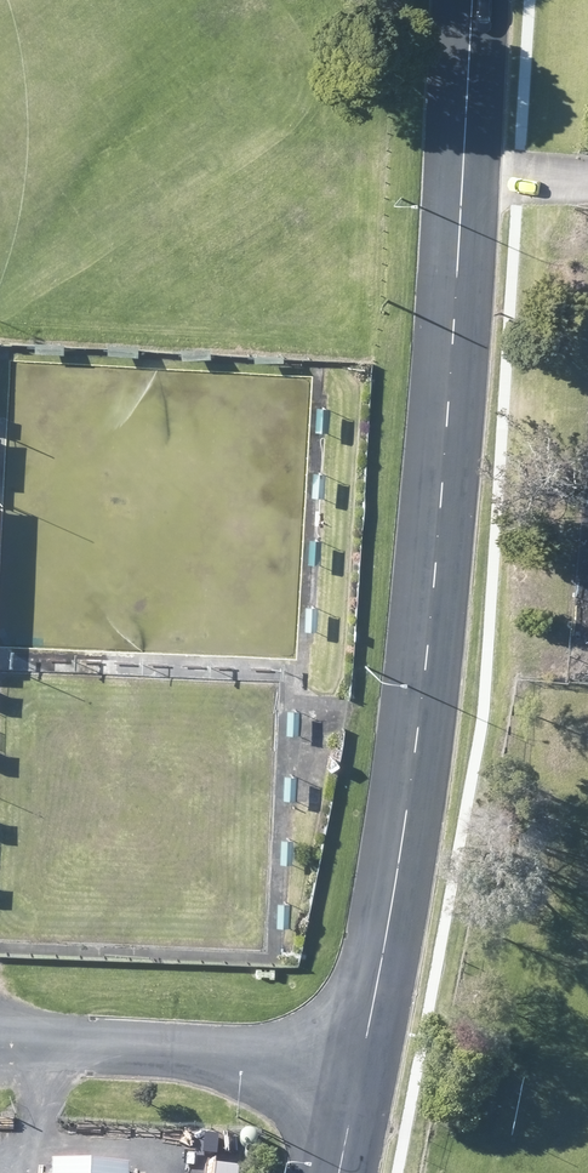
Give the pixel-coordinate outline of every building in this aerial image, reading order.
[(33,354),(62,356),(62,348),(34,347),(33,354)] [(107,356),(135,358),(136,350),(108,349),(107,356)] [(181,359),(209,360),(210,353),(182,352),(181,359)] [(251,362),(279,363),(279,355),(251,354),(251,362)] [(324,431),(325,408),(313,408),(312,431),(324,431)] [(308,496),(319,496),(321,473),(308,473),(308,496)] [(304,562),(315,563),(317,539),(304,539),(304,562)] [(301,630),(313,630),(314,607),(302,607),(301,630)]
